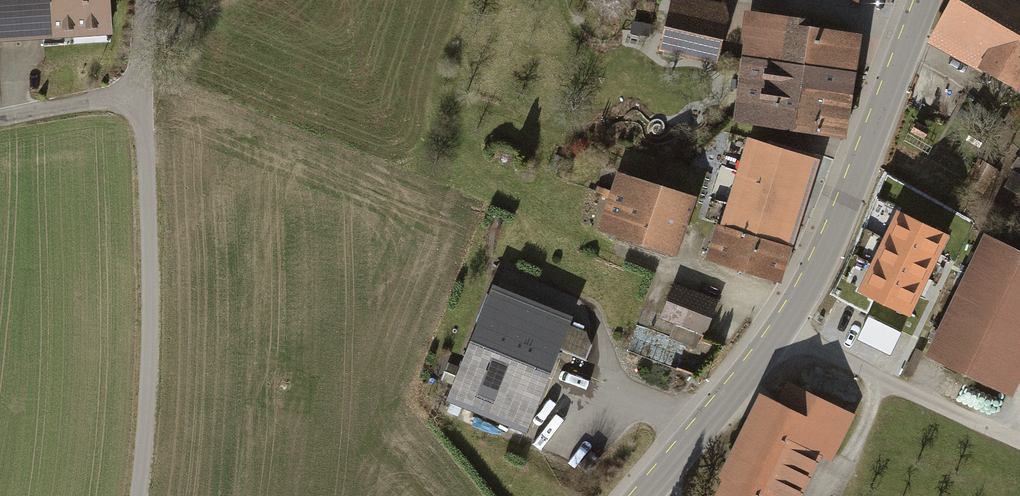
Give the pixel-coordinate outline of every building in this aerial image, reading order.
[(113,0),(0,0),(0,45),(115,39),(113,0)] [(930,46),(1019,99),(1019,0),(958,0),(930,46)] [(727,21),(670,6),(658,53),(714,68),(727,21)] [(865,32),(749,14),(732,122),(848,140),(865,32)] [(709,259),(786,283),(823,162),(750,139),(746,152),(726,146),(709,202),(725,207),(709,259)] [(1010,170),(1001,186),(1019,196),(1019,194),(1019,175),(1010,170)] [(677,256),(697,198),(623,173),(603,231),(677,256)] [(905,264),(922,219),(890,207),(873,252),(905,264)] [(927,355),(1009,395),(1019,373),(1019,254),(985,237),(927,355)] [(663,314),(706,329),(717,297),(674,283),(663,314)] [(579,319),(498,285),(450,400),(531,434),(579,319)] [(871,310),(860,333),(894,349),(905,326),(871,310)] [(853,411),(784,383),(775,404),(756,396),(714,495),(804,495),(823,450),(834,454),(853,411)]
